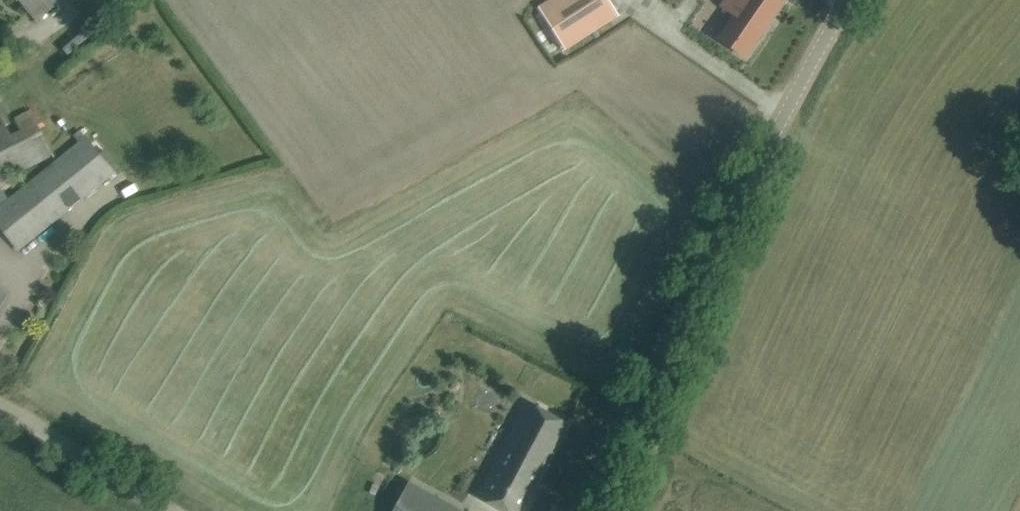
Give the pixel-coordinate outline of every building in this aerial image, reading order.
[(36,20),(60,0),(20,0),(36,20)] [(538,8),(564,50),(618,16),(608,0),(550,0),(538,8)] [(769,0),(724,0),(720,6),(735,16),(718,41),(745,59),(780,8),(769,0)] [(31,110),(0,126),(0,180),(53,153),(31,110)] [(18,252),(121,169),(104,147),(98,152),(80,129),(74,134),(79,142),(7,199),(0,188),(0,230),(18,252)] [(476,498),(501,510),(519,510),(567,421),(528,400),(476,498)] [(407,483),(392,510),(459,510),(407,483)]
